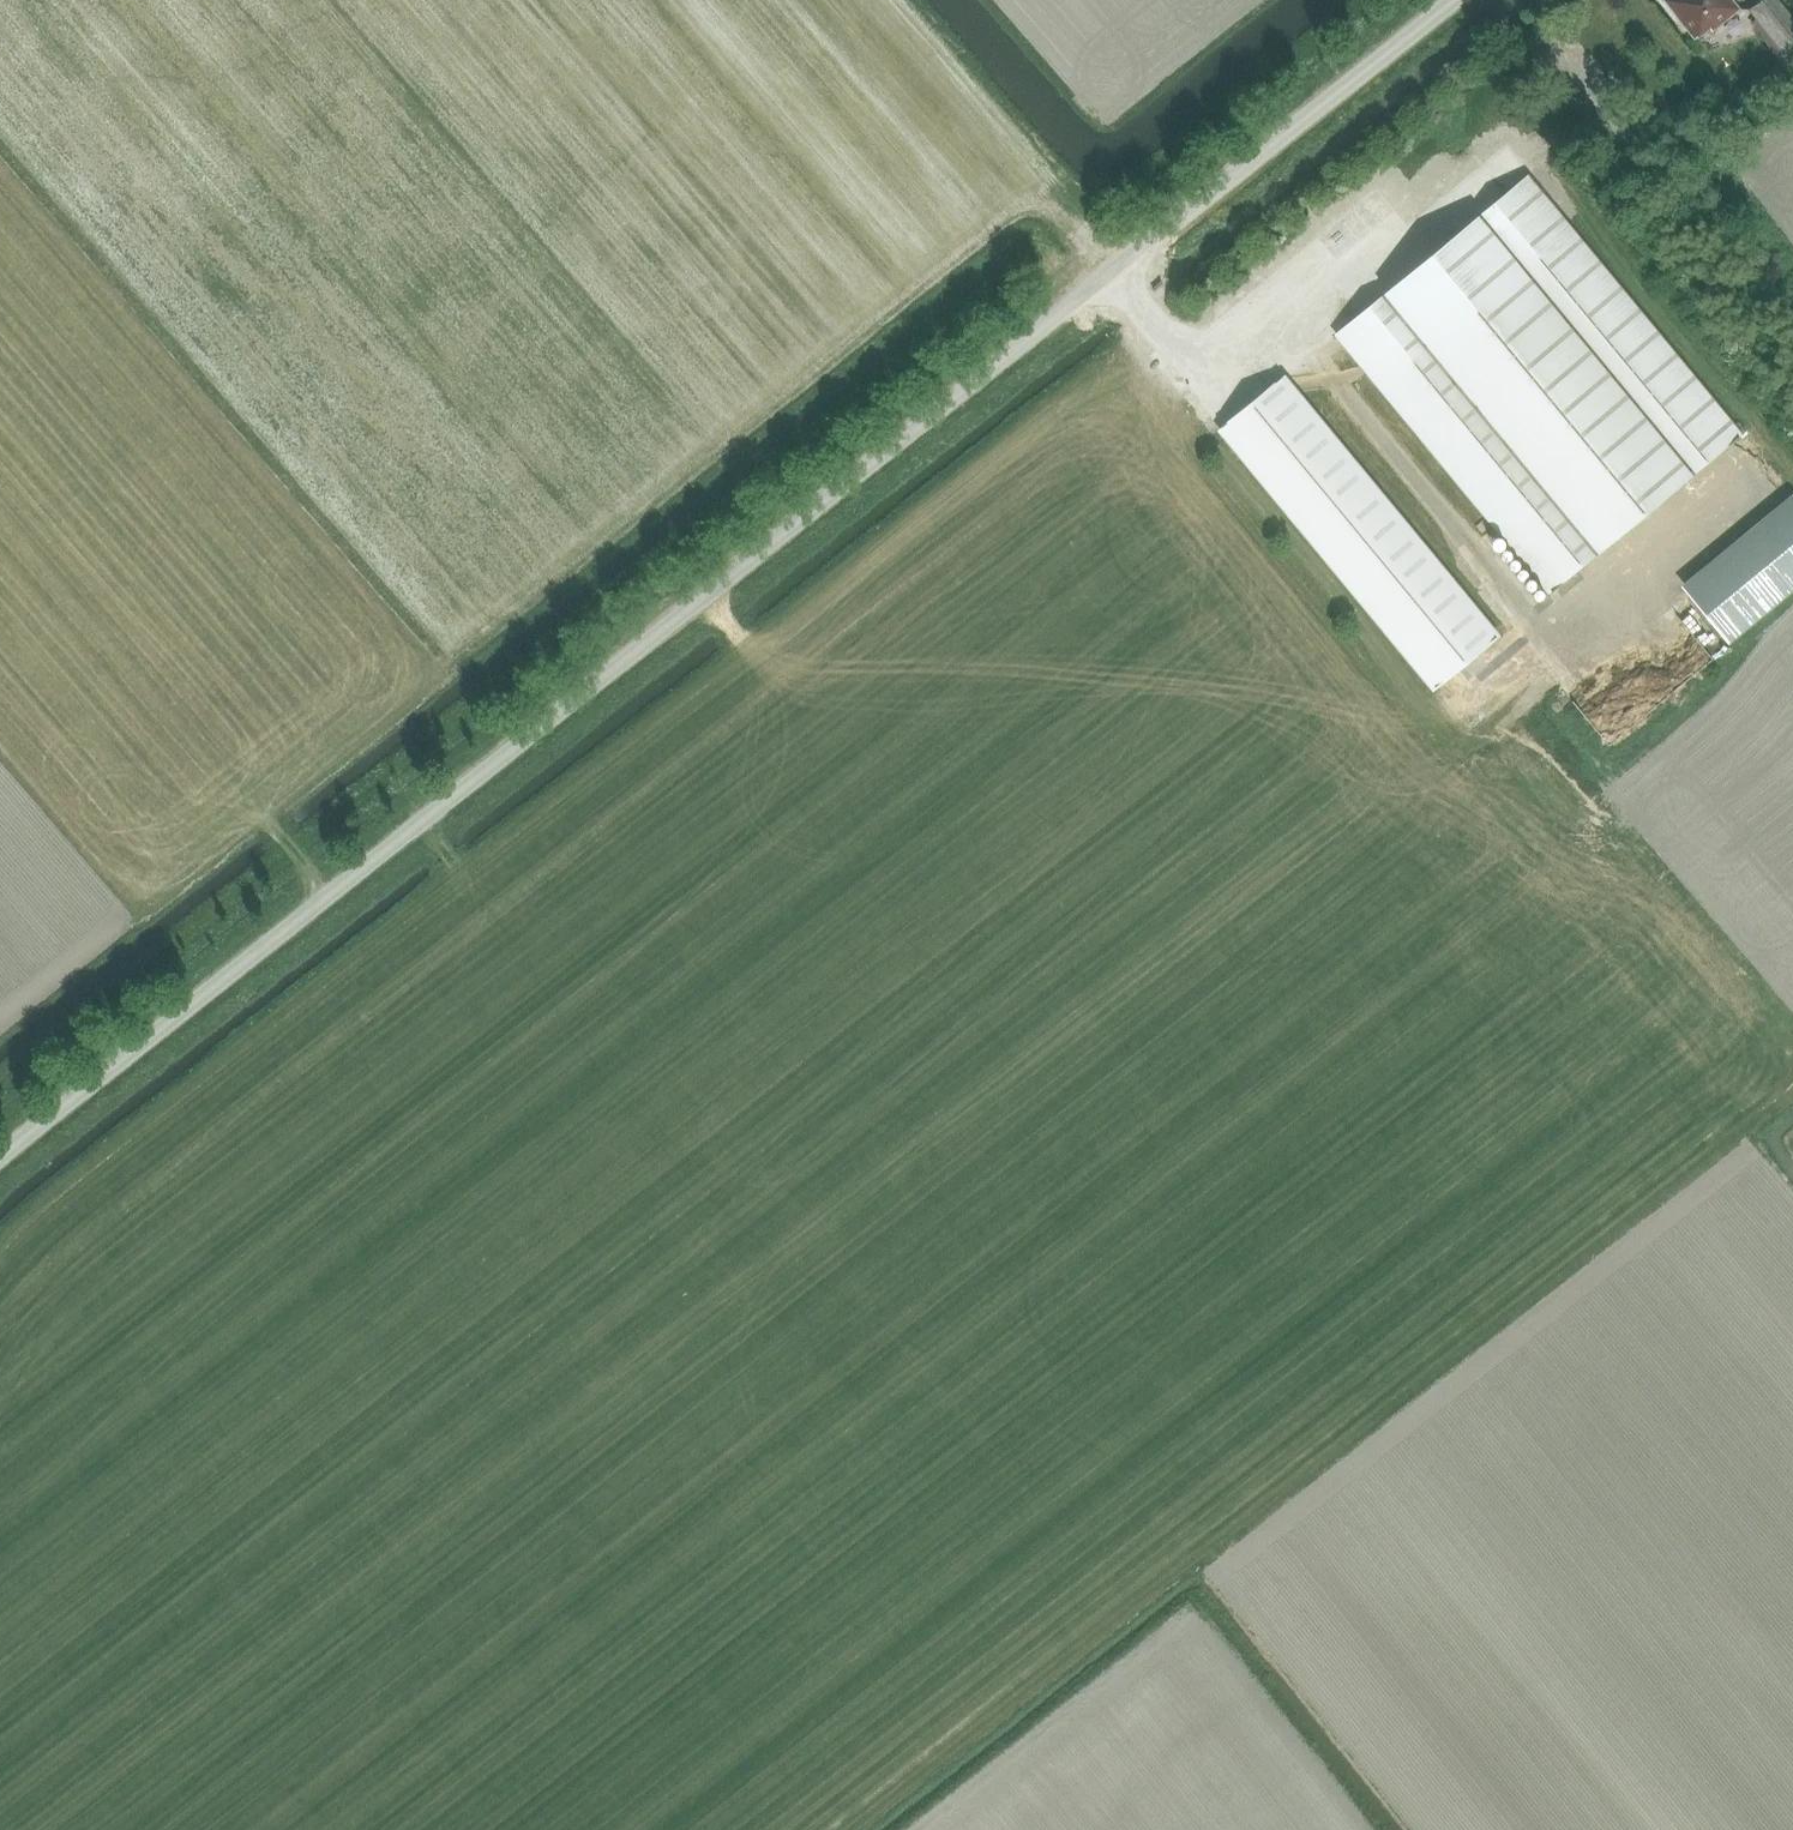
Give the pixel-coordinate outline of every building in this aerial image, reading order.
[(1740,8),(1734,0),(1666,0),(1696,38),(1709,27),(1712,30),(1740,8)] [(1764,23),(1784,48),(1792,41),(1792,19),(1784,7),(1764,23)] [(1524,179),(1335,336),(1552,598),(1741,442),(1524,179)] [(1283,376),(1220,428),(1434,687),(1497,635),(1283,376)] [(1685,583),(1734,641),(1792,592),(1792,499),(1791,496),(1685,583)]
